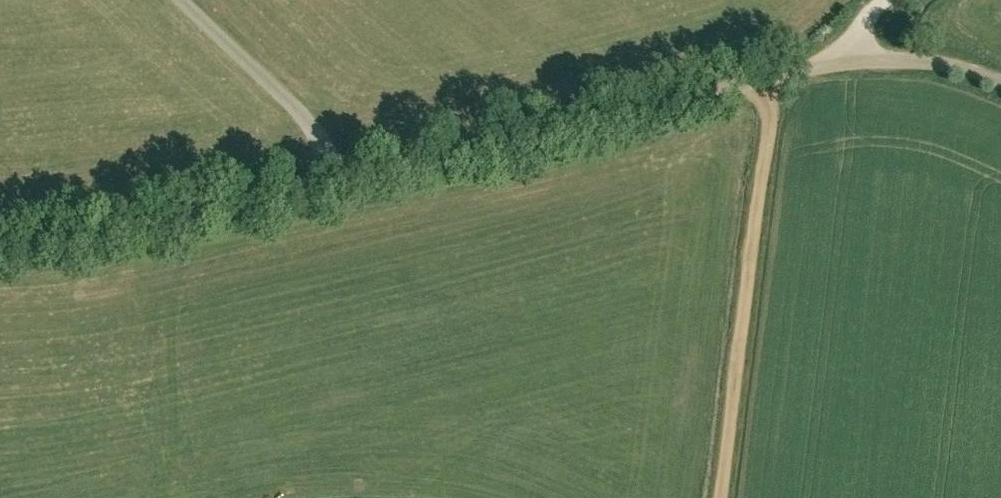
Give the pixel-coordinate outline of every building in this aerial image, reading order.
[(350,141),(352,149),(361,146),(359,138),(350,141)]
